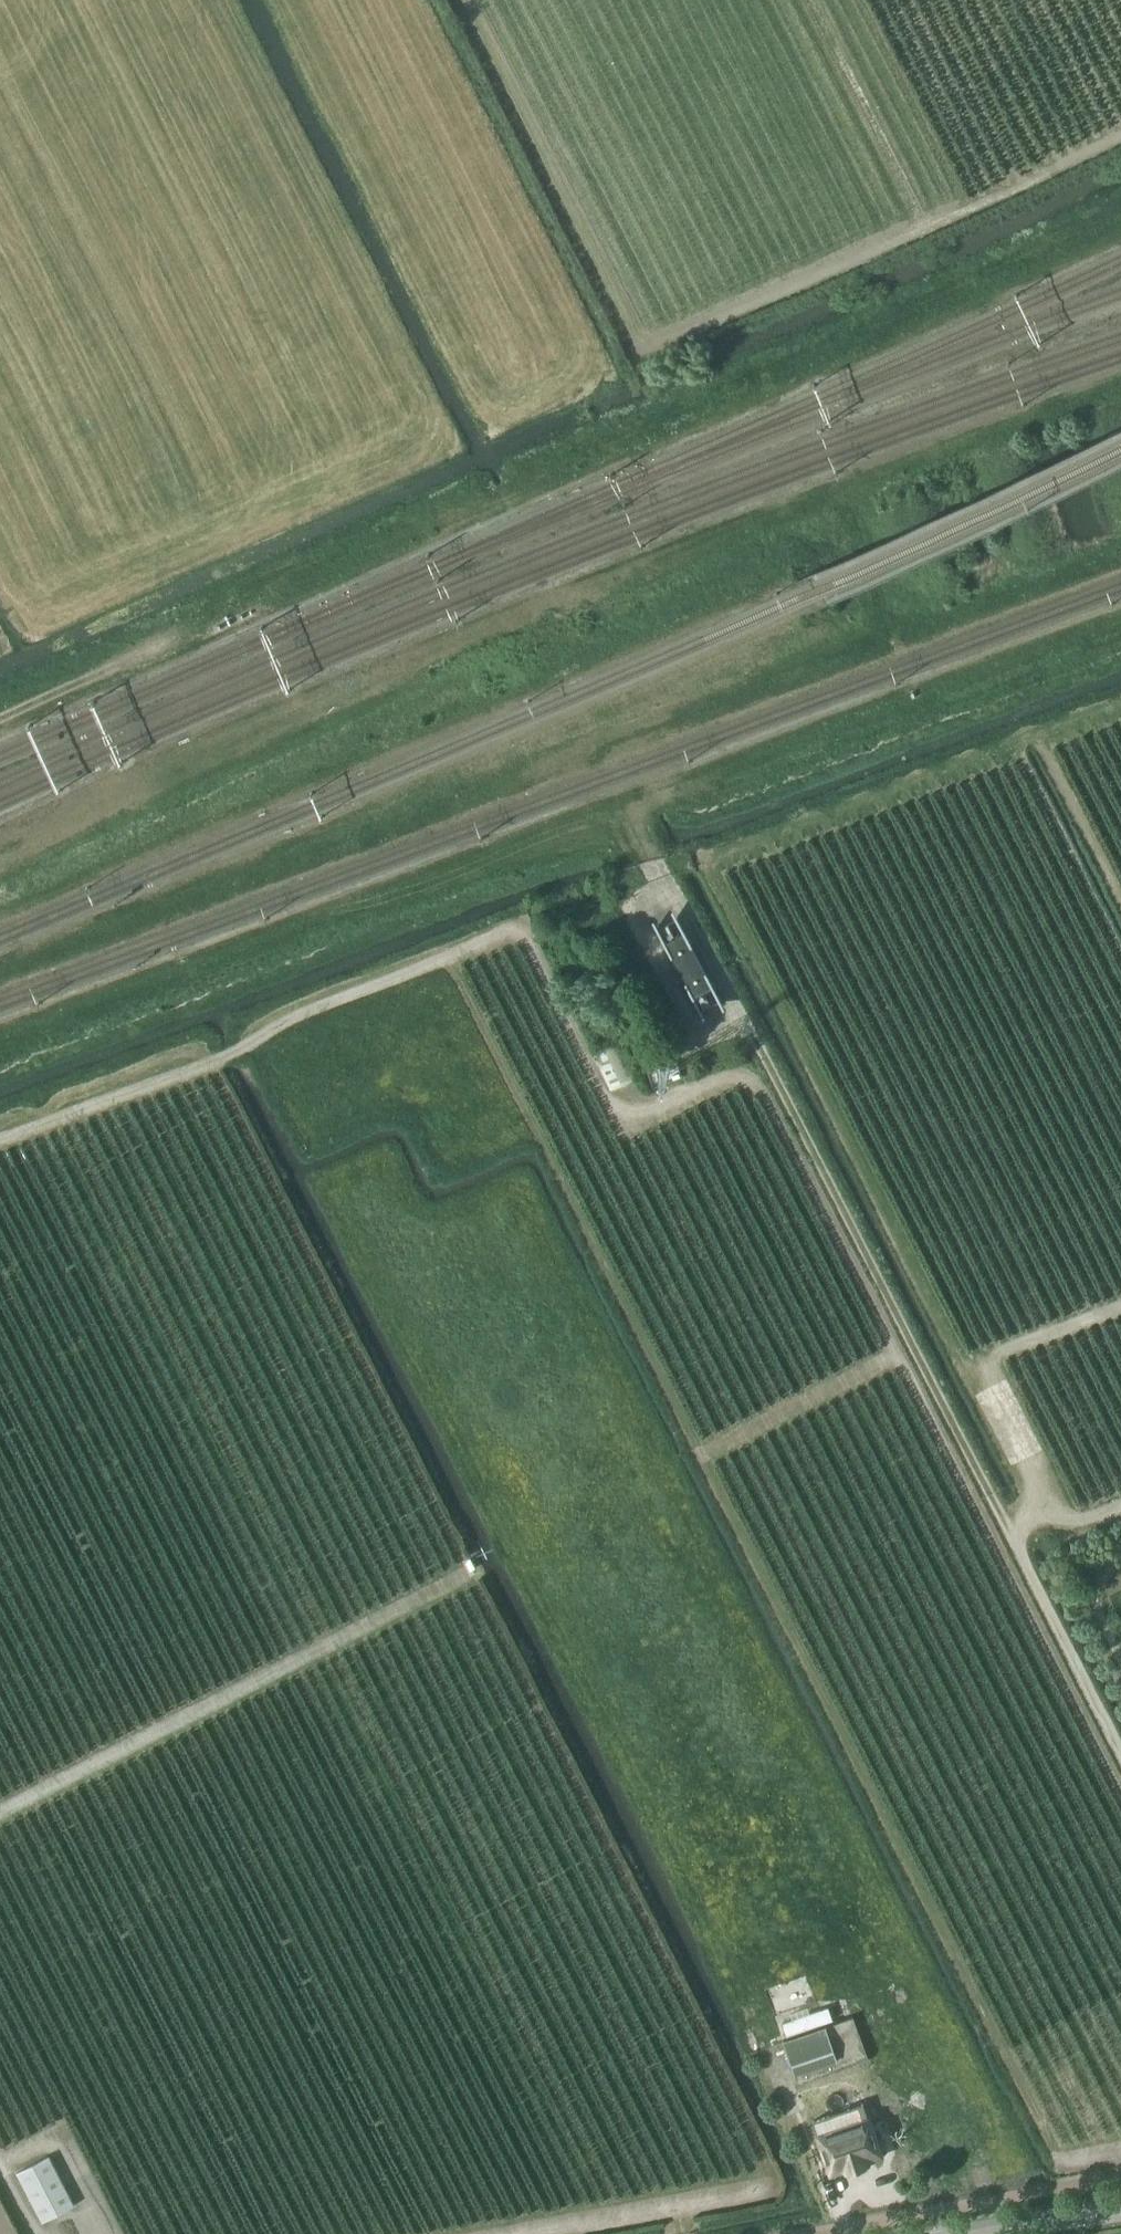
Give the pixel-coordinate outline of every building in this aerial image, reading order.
[(702,1012),(722,1001),(679,918),(658,929),(702,1012)] [(590,1050),(609,1091),(640,1076),(621,1036),(590,1050)] [(782,2018),(787,2036),(833,2022),(828,2004),(782,2018)] [(847,2085),(876,2075),(854,2015),(785,2038),(808,2106),(820,2102),(824,2115),(854,2104),(847,2085)] [(869,2118),(863,2120),(861,2114),(844,2119),(847,2126),(829,2132),(833,2143),(828,2144),(835,2163),(845,2160),(847,2168),(868,2160),(866,2157),(879,2153),(874,2138),(876,2137),(869,2118)] [(41,2223),(75,2206),(49,2157),(16,2174),(41,2223)]
